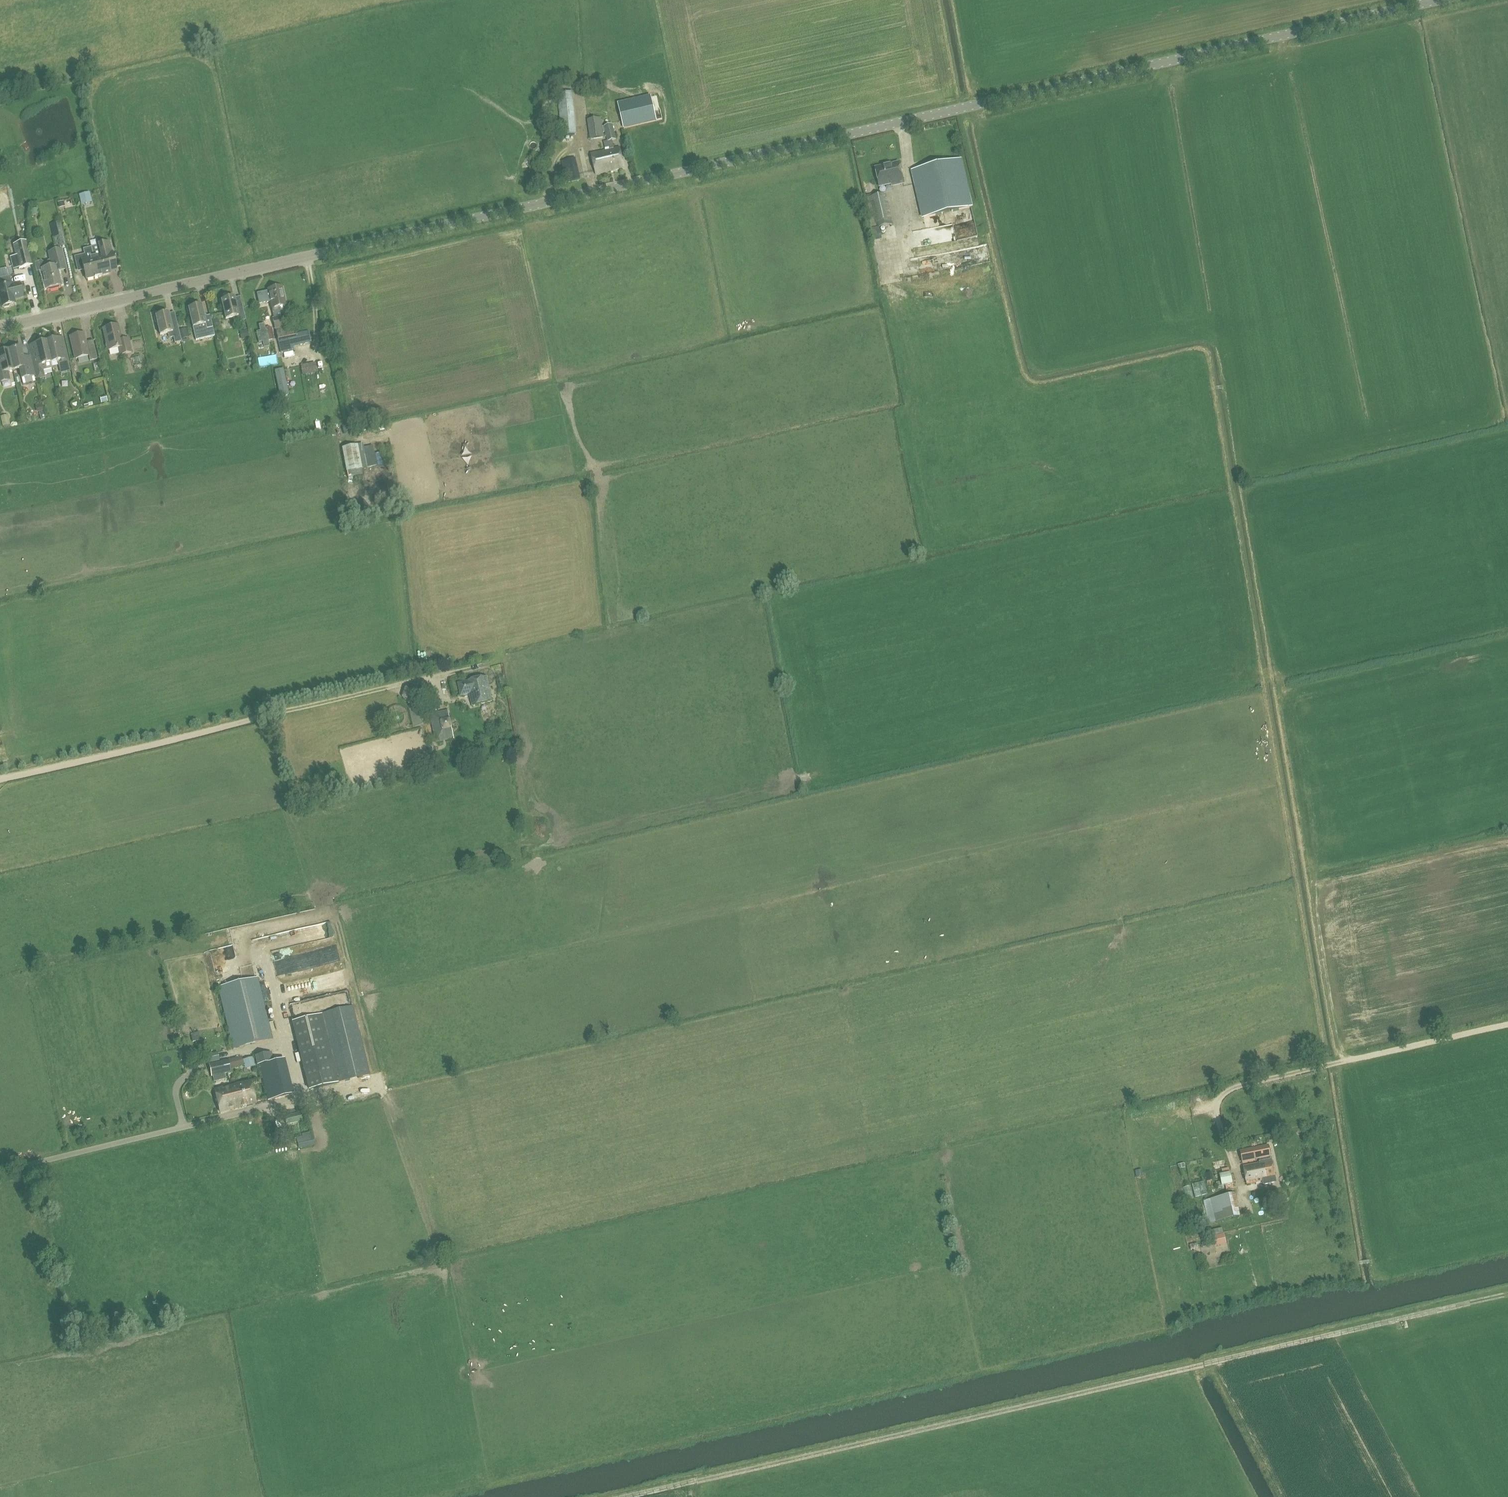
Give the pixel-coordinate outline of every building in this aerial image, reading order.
[(572,92),(559,93),(563,135),(576,133),(572,92)] [(624,128),(656,121),(651,97),(618,104),(624,128)] [(604,137),(601,118),(587,120),(590,139),(604,137)] [(614,148),(612,140),(616,139),(613,124),(604,126),(607,141),(604,142),(605,150),(614,148)] [(620,147),(614,148),(605,150),(591,153),(596,174),(625,168),(620,147)] [(566,183),(581,179),(575,158),(561,161),(566,183)] [(923,218),(970,207),(960,160),(913,171),(923,218)] [(875,168),(879,185),(891,182),(892,185),(903,183),(899,163),(875,168)] [(541,186),(545,178),(540,171),(531,172),(527,180),(532,186),(541,186)] [(88,193),(80,195),(81,202),(90,200),(88,193)] [(885,194),(870,197),(877,228),(893,224),(885,194)] [(934,227),(936,238),(981,230),(979,219),(934,227)] [(53,237),(63,235),(59,221),(50,223),(53,237)] [(19,268),(33,265),(27,241),(13,244),(19,268)] [(110,274),(110,273),(107,261),(114,259),(112,252),(112,253),(109,242),(98,245),(91,246),(93,257),(98,277),(110,274)] [(86,280),(98,277),(93,257),(91,246),(82,248),(84,254),(74,256),(77,271),(84,270),(86,280)] [(35,265),(36,271),(41,270),(46,289),(47,288),(49,290),(58,288),(59,286),(60,285),(57,272),(66,270),(67,272),(67,270),(61,248),(47,251),(49,260),(47,261),(47,262),(44,262),(41,260),(36,261),(35,265)] [(2,306),(4,308),(9,307),(10,304),(15,303),(13,297),(22,295),(22,296),(19,282),(11,284),(10,276),(0,278),(0,298),(2,306)] [(282,287),(267,289),(268,291),(257,294),(259,303),(270,301),(271,308),(272,308),(273,315),(287,312),(282,287)] [(188,304),(198,303),(197,295),(187,296),(188,304)] [(237,309),(234,298),(225,300),(224,299),(220,300),(221,306),(222,306),(225,319),(233,317),(235,322),(246,320),(243,307),(237,309)] [(210,315),(204,316),(201,305),(192,308),(192,306),(187,308),(188,314),(189,314),(193,327),(196,340),(215,336),(213,328),(210,315)] [(181,340),(179,331),(177,323),(171,324),(168,313),(159,315),(159,314),(154,315),(155,322),(157,321),(160,335),(167,333),(169,338),(173,337),(175,343),(181,341),(181,340)] [(290,326),(290,325),(288,315),(274,318),(272,318),(275,329),(290,326)] [(118,348),(120,355),(131,352),(128,339),(121,340),(118,325),(103,328),(108,350),(118,348)] [(265,329),(265,330),(267,341),(274,339),(272,329),(272,327),(269,325),(266,326),(265,329)] [(296,338),(295,333),(293,325),(290,325),(290,326),(275,329),(278,342),(296,338)] [(187,329),(179,331),(181,340),(189,337),(187,329)] [(240,330),(241,339),(248,338),(247,329),(240,330)] [(309,330),(295,333),(296,338),(278,342),(280,353),(294,350),(293,345),(311,342),(309,330)] [(75,359),(88,356),(89,361),(97,359),(93,340),(85,341),(83,333),(70,336),(75,359)] [(68,361),(65,346),(59,347),(57,341),(47,344),(51,365),(57,363),(58,366),(69,363),(68,361)] [(52,368),(51,365),(47,344),(37,346),(38,352),(31,354),(37,379),(44,377),(42,369),(46,368),(49,369),(52,368)] [(35,382),(34,376),(35,376),(30,356),(23,358),(20,348),(14,349),(14,347),(8,349),(13,370),(18,369),(21,379),(22,379),(24,384),(35,382)] [(13,370),(9,350),(8,349),(3,350),(3,352),(0,353),(0,367),(2,374),(0,375),(0,383),(10,380),(8,371),(13,370)] [(302,374),(316,372),(314,363),(301,366),(302,374)] [(42,404),(35,406),(37,412),(44,411),(42,404)] [(10,425),(8,415),(1,417),(3,427),(10,425)] [(342,448),(346,472),(362,469),(357,445),(342,448)] [(459,683),(461,695),(469,693),(472,705),(492,701),(487,677),(459,683)] [(497,680),(500,693),(507,692),(504,679),(497,680)] [(419,701),(422,692),(415,685),(406,687),(403,696),(410,703),(419,701)] [(430,714),(436,743),(454,739),(448,710),(430,714)] [(307,924),(311,939),(332,933),(327,918),(307,924)] [(306,924),(266,932),(267,936),(280,933),(281,938),(298,934),(299,938),(309,936),(306,924)] [(333,943),(305,951),(310,965),(337,957),(333,943)] [(217,987),(233,1049),(273,1039),(258,977),(217,987)] [(310,1088),(339,1081),(339,1080),(369,1072),(351,1005),(321,1013),(292,1020),(310,1088)] [(199,1032),(191,1034),(192,1041),(200,1040),(199,1032)] [(209,1063),(219,1061),(217,1052),(207,1054),(209,1063)] [(271,1053),(257,1056),(268,1100),(291,1094),(283,1059),(273,1062),(271,1053)] [(243,1059),(245,1068),(254,1066),(252,1057),(243,1059)] [(209,1064),(212,1076),(232,1072),(229,1059),(209,1064)] [(234,1100),(236,1108),(238,1107),(255,1103),(249,1080),(232,1084),(228,1086),(232,1100),(234,1100)] [(221,1111),(236,1108),(234,1100),(232,1100),(228,1086),(215,1088),(221,1111)] [(302,1120),(301,1113),(284,1116),(286,1124),(302,1120)] [(312,1133),(296,1136),(298,1148),(314,1144),(312,1133)] [(1256,1159),(1271,1156),(1269,1145),(1240,1150),(1242,1164),(1256,1161),(1256,1159)] [(1247,1184),(1263,1181),(1263,1185),(1277,1182),(1272,1160),(1243,1166),(1247,1184)] [(1188,1178),(1200,1176),(1198,1162),(1186,1164),(1188,1178)] [(1222,1184),(1225,1184),(1226,1189),(1232,1188),(1229,1169),(1222,1170),(1223,1174),(1220,1174),(1222,1184)] [(1232,1207),(1229,1195),(1204,1200),(1209,1223),(1240,1216),(1238,1206),(1232,1207)] [(1226,1243),(1224,1233),(1212,1236),(1214,1246),(1226,1243)]
